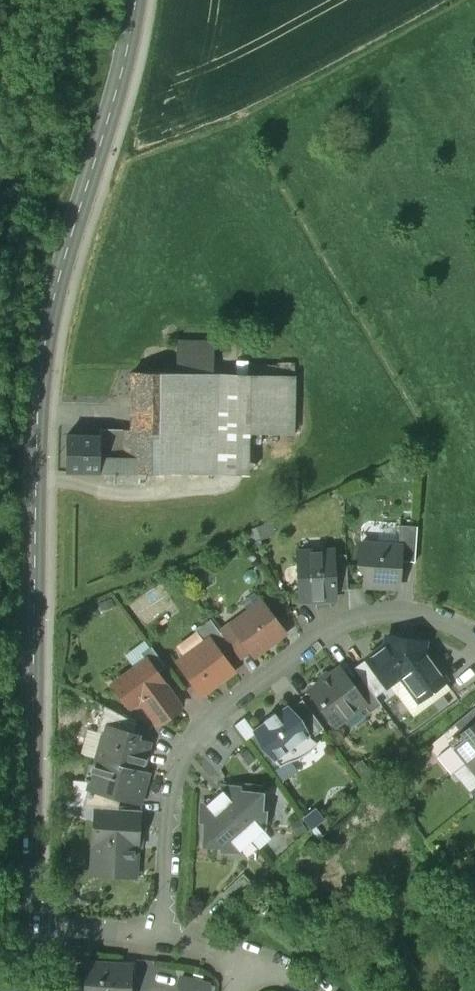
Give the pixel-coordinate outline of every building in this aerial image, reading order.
[(188,340),(188,372),(213,373),(213,341),(188,340)] [(281,365),(281,376),(294,376),(293,365),(281,365)] [(170,430),(171,373),(132,372),(132,432),(131,459),(131,473),(146,473),(170,474),(170,430)] [(188,372),(171,373),(170,430),(212,431),(212,433),(213,433),(251,434),(293,435),(294,376),(281,376),(213,373),(188,372)] [(170,430),(170,474),(212,475),(213,433),(212,433),(212,431),(170,430)] [(100,437),(99,458),(131,459),(132,432),(100,431),(100,437)] [(213,433),(212,475),(250,475),(251,434),(213,433)] [(100,437),(66,436),(66,472),(99,473),(99,458),(100,437)] [(131,459),(99,458),(99,473),(114,473),(131,473),(131,459)] [(131,473),(114,473),(114,484),(140,484),(140,478),(145,478),(146,473),(131,473)] [(417,526),(399,525),(398,546),(400,546),(399,561),(414,562),(417,526)] [(398,546),(360,543),(359,566),(365,573),(364,585),(397,588),(399,561),(400,546),(398,546)] [(332,551),(298,553),(300,600),(334,599),(334,591),(332,555),(332,551)] [(346,554),(332,555),(334,591),(347,590),(346,554)] [(262,601),(230,625),(249,650),(253,656),(285,633),(262,601)] [(220,632),(210,619),(194,630),(204,643),(210,639),(221,655),(231,648),(220,632)] [(249,650),(230,625),(220,632),(231,648),(238,658),(249,650)] [(416,640),(413,644),(398,641),(395,637),(390,637),(386,640),(385,645),(366,658),(387,686),(388,685),(400,676),(418,700),(446,680),(424,650),(424,645),(421,641),(416,640)] [(204,643),(177,663),(201,695),(233,671),(221,655),(210,639),(204,643)] [(166,667),(151,647),(141,654),(146,660),(156,674),(166,667)] [(387,686),(366,658),(354,668),(362,681),(375,697),(389,687),(388,685),(387,686)] [(156,674),(146,660),(113,685),(130,708),(140,700),(154,721),(178,703),(156,674)] [(353,688),(338,669),(309,690),(335,725),(363,705),(364,704),(353,688)] [(375,697),(362,681),(353,688),(364,704),(363,705),(369,713),(380,705),(375,697)] [(323,729),(302,700),(289,709),(310,738),(323,729)] [(289,709),(287,706),(275,715),(273,713),(264,720),(265,722),(253,731),(279,766),(286,763),(299,758),(306,754),(310,751),(314,747),(317,743),(310,738),(289,709)] [(454,724),(461,733),(474,722),(474,706),(454,724)] [(136,723),(104,707),(97,733),(102,734),(104,727),(133,735),(136,723)] [(243,737),(253,731),(245,718),(235,725),(243,737)] [(457,737),(457,736),(454,738),(455,739),(450,743),(466,762),(474,754),(474,722),(461,733),(457,737)] [(133,735),(104,727),(102,734),(96,758),(141,771),(148,743),(132,739),(133,735)] [(257,756),(249,745),(240,752),(249,762),(257,756)] [(466,762),(474,773),(474,754),(466,762)] [(141,771),(96,758),(87,789),(118,797),(128,795),(140,799),(147,772),(141,771)] [(261,793),(238,792),(238,787),(222,786),(222,791),(214,798),(251,840),(263,829),(264,812),(260,812),(261,793)] [(87,789),(85,807),(95,808),(116,809),(118,797),(87,789)] [(251,840),(214,798),(206,805),(202,804),(201,820),(205,821),(204,844),(222,845),(222,849),(239,850),(251,840)] [(68,806),(68,817),(84,818),(85,807),(68,806)] [(116,809),(95,808),(94,822),(139,825),(140,811),(116,809)] [(139,825),(94,822),(92,863),(136,866),(139,825)] [(243,874),(223,893),(231,902),(251,882),(243,874)] [(87,964),(85,990),(129,990),(130,975),(126,974),(122,971),(123,966),(87,964)] [(181,978),(178,990),(207,990),(208,985),(181,978)]
